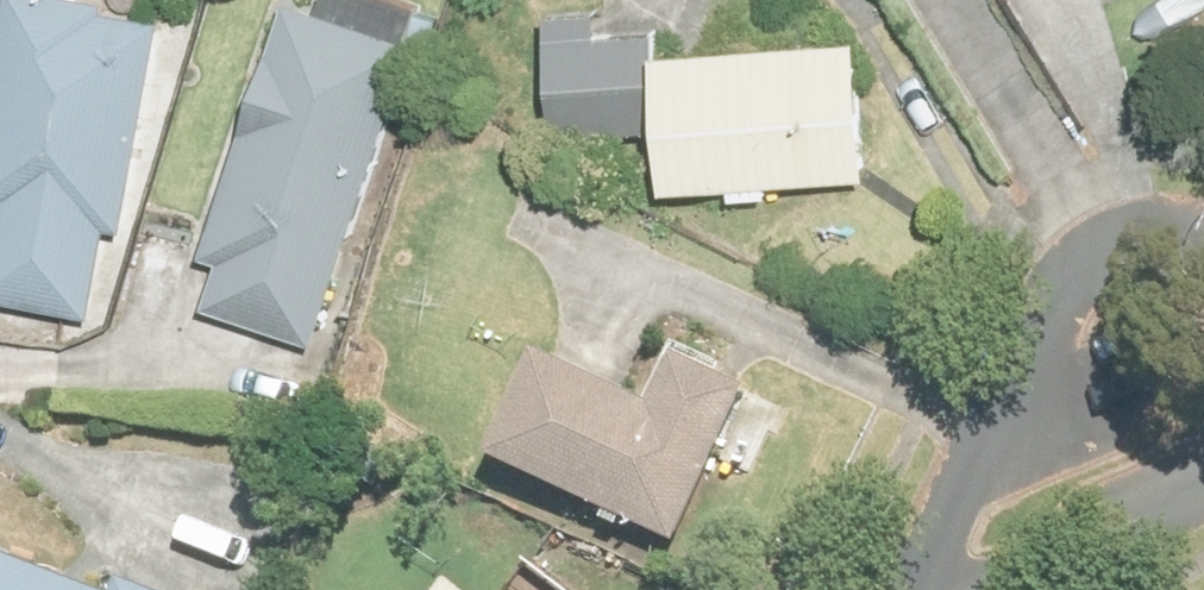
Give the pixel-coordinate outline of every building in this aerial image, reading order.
[(82,0),(6,0),(0,41),(0,301),(98,316),(111,227),(134,231),(168,13),(82,0)] [(426,13),(388,0),(318,0),(314,9),(287,0),(285,0),(205,232),(224,239),(202,304),(313,342),(426,13)] [(655,127),(657,184),(862,176),(857,39),(665,47),(664,25),(608,28),(608,9),(549,11),(554,131),(655,127)] [(788,407),(750,387),(685,352),(658,405),(551,348),(495,455),(666,546),(715,454),(752,474),(788,407)] [(0,559),(0,589),(75,589),(0,559)] [(124,572),(116,589),(168,589),(124,572)]
